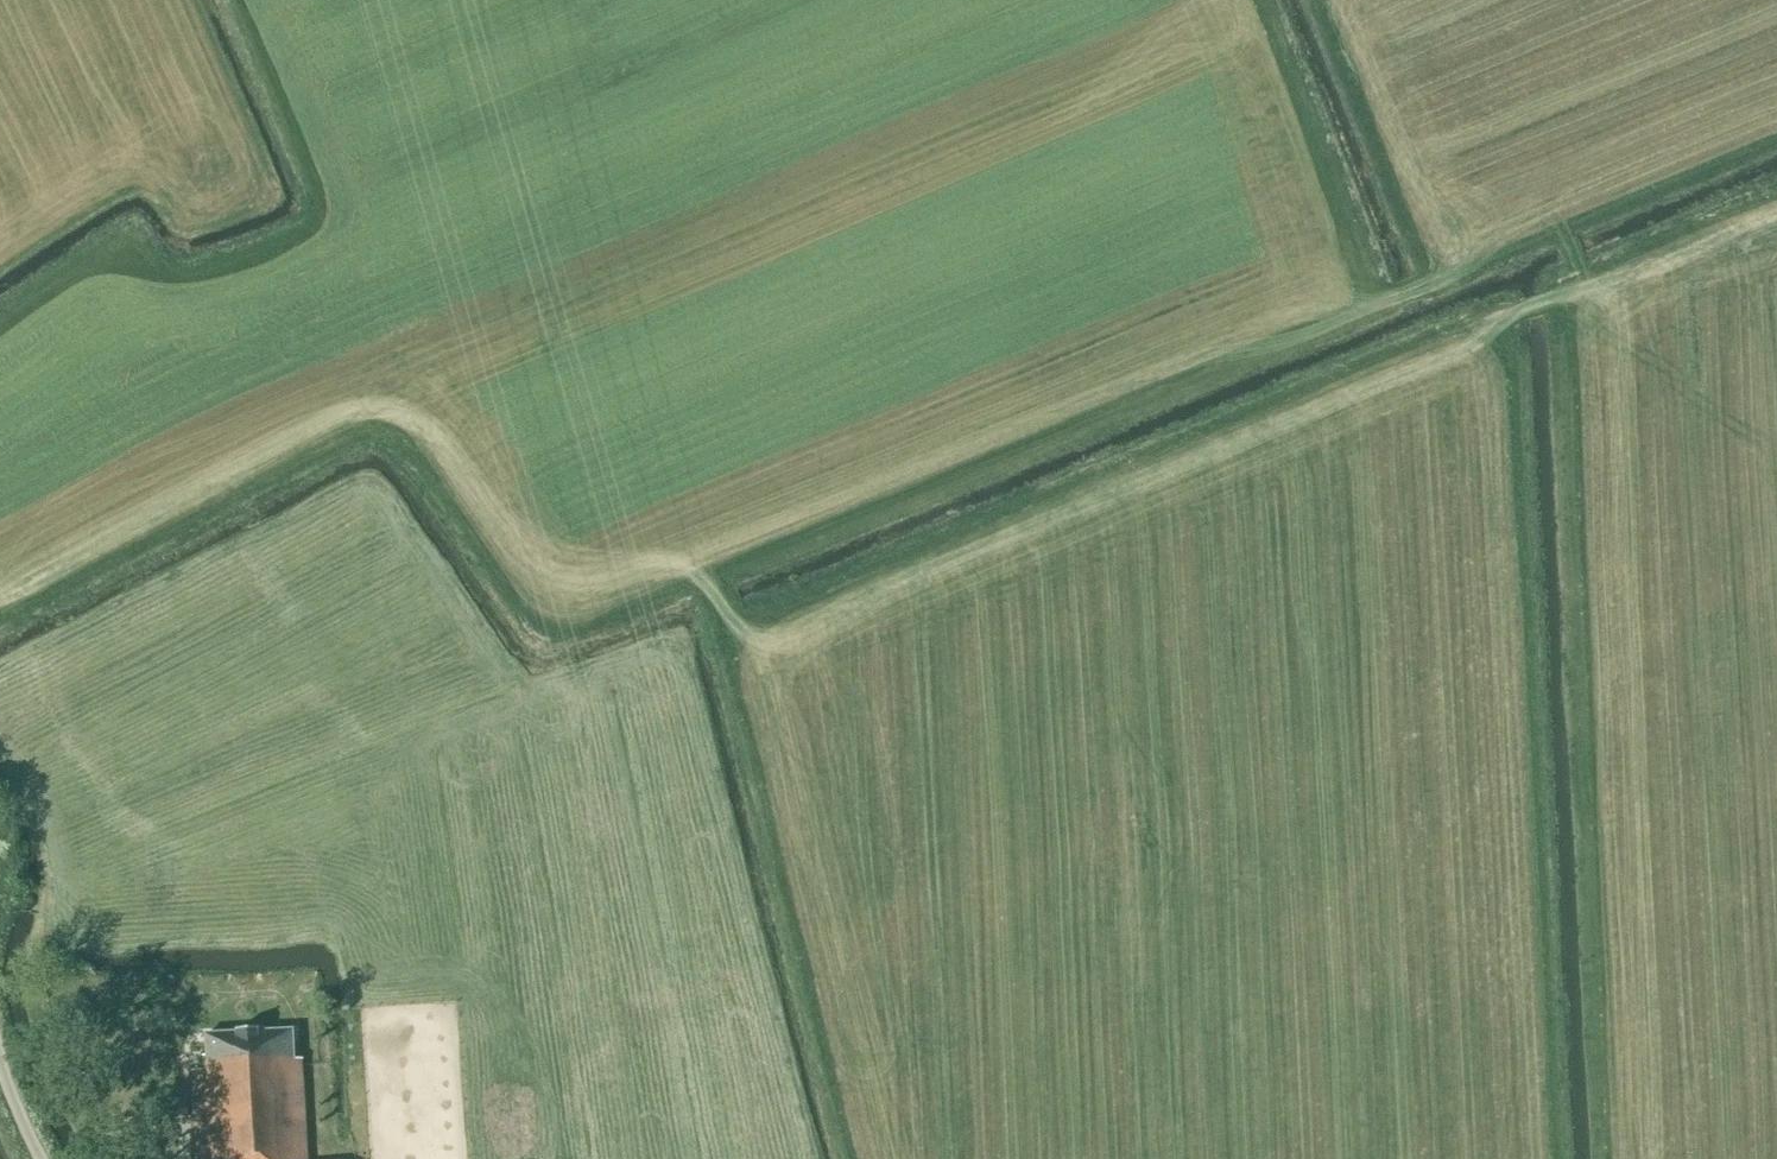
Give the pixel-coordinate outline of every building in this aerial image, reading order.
[(254,1031),(234,1032),(234,1034),(203,1036),(204,1057),(202,1057),(202,1071),(190,1071),(195,1158),(305,1158),(301,1059),(291,1060),(289,1032),(254,1033),(254,1031)]
